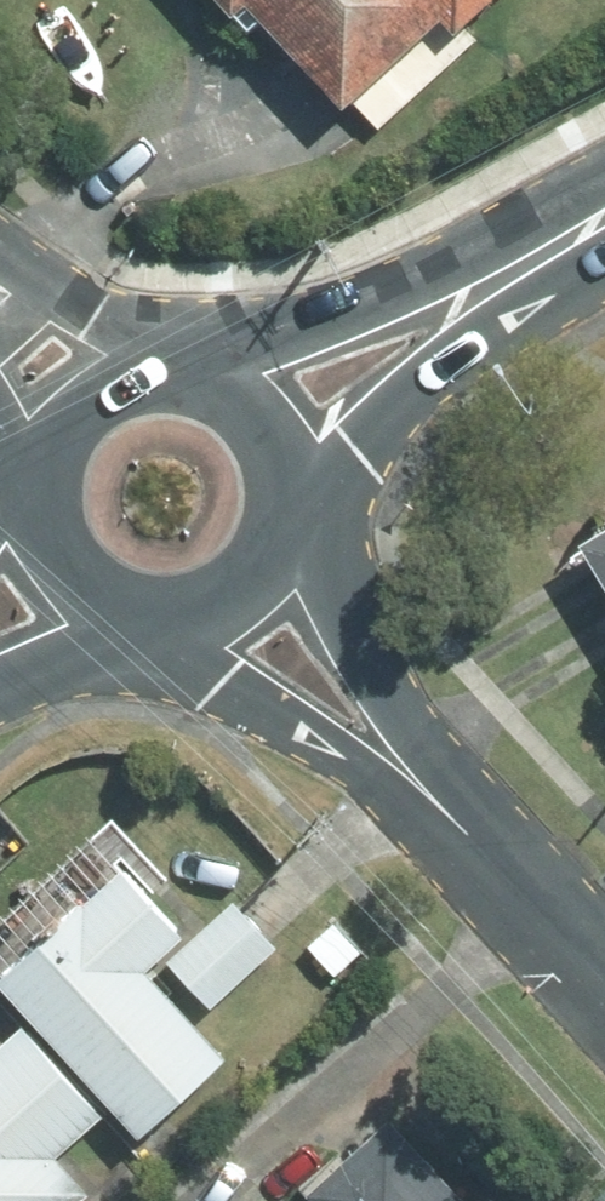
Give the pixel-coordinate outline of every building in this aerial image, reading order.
[(363,99),(454,15),(463,24),(488,0),(269,0),(363,99)] [(584,527),(604,562),(604,515),(584,527)] [(0,983),(0,986),(140,1138),(226,1060),(145,971),(183,936),(126,874),(0,983)] [(233,902),(168,963),(211,1008),(276,947),(233,902)] [(0,1049),(0,1200),(70,1200),(85,1187),(55,1155),(98,1115),(20,1031),(0,1049)] [(390,1118),(307,1193),(314,1200),(465,1200),(390,1118)]
